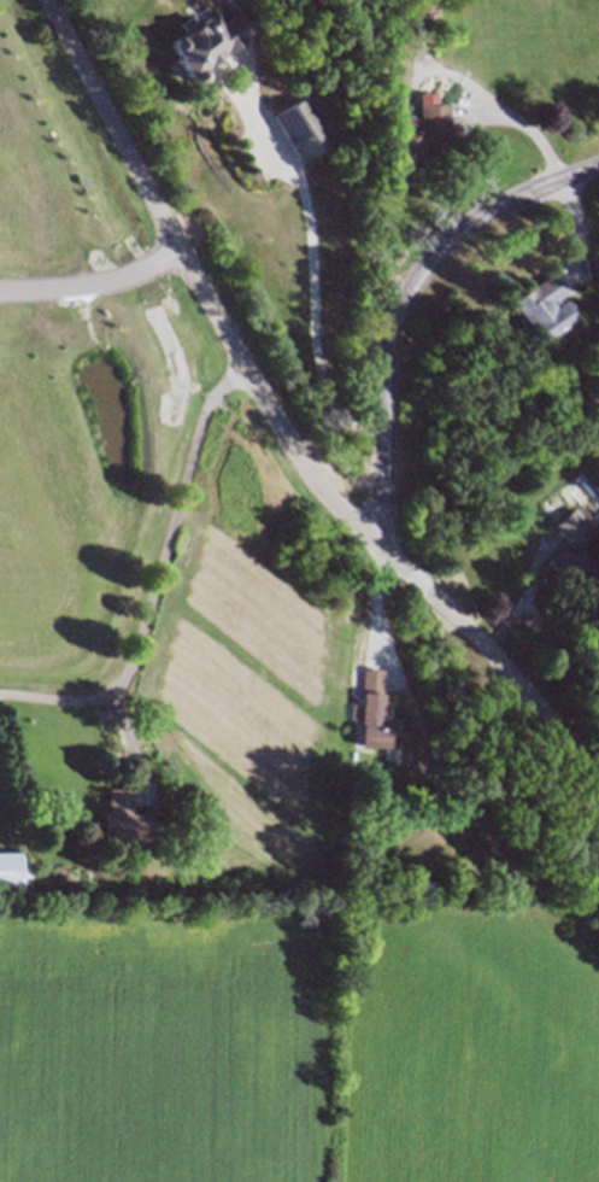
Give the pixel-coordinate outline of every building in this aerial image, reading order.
[(243,11),(256,33),(245,39),(247,42),(228,53),(225,49),(218,53),(222,58),(212,63),(213,66),(204,72),(205,78),(198,82),(190,81),(171,46),(171,40),(177,36),(181,36),(186,34),(180,23),(194,13),(199,22),(218,11),(225,22),(243,11)] [(274,115),(309,94),(335,140),(300,160),(274,115)] [(442,105),(444,157),(413,157),(413,154),(401,154),(390,154),(390,135),(401,135),(400,118),(415,117),(415,105),(442,105)] [(589,254),(592,276),(579,277),(576,256),(589,254)] [(546,302),(548,305),(556,300),(562,309),(558,311),(563,318),(532,340),(505,302),(546,274),(559,292),(546,302)] [(577,543),(598,570),(598,593),(579,609),(558,583),(554,585),(538,563),(558,548),(565,556),(571,551),(551,526),(575,507),(593,529),(577,543)] [(382,748),(354,745),(358,667),(378,668),(376,708),(384,709),(382,748)] [(159,838),(124,838),(123,849),(101,849),(102,811),(108,811),(108,786),(131,786),(131,809),(152,809),(152,819),(160,819),(159,838)] [(19,886),(0,887),(0,852),(18,852),(19,886)]
